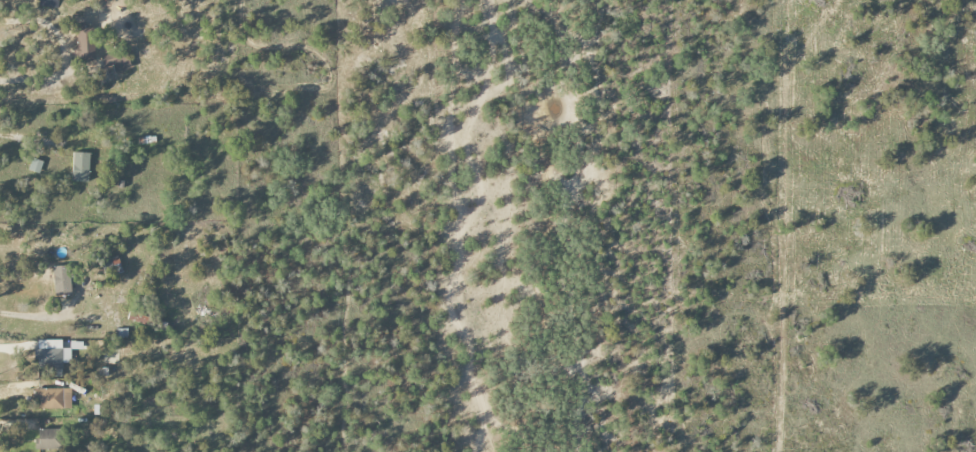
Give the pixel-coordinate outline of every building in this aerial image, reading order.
[(79,61),(93,61),(92,23),(78,24),(79,61)] [(113,65),(115,73),(130,68),(124,47),(100,55),(104,68),(113,65)] [(89,153),(73,153),(72,181),(88,182),(89,153)] [(39,174),(43,162),(32,158),(28,171),(39,174)] [(70,266),(53,266),(54,296),(71,295),(70,266)] [(127,330),(117,329),(117,338),(127,338),(127,330)] [(36,369),(63,369),(63,363),(71,363),(71,350),(76,350),(76,340),(36,341),(36,369)] [(38,409),(71,409),(71,389),(34,389),(35,399),(38,399),(38,409)] [(38,449),(61,449),(61,430),(39,429),(38,449)]
